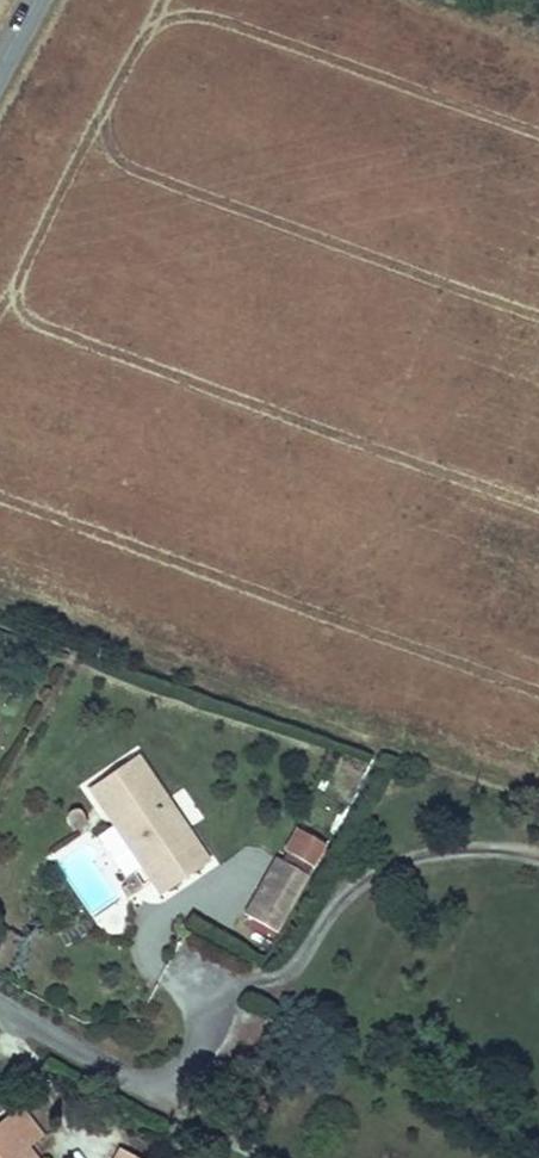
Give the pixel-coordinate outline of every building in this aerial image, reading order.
[(140,752),(91,785),(117,823),(150,872),(163,892),(211,859),(140,752)] [(150,872),(117,823),(104,831),(137,881),(150,872)] [(243,914),(275,932),(308,873),(277,855),(243,914)] [(33,1147),(48,1135),(27,1108),(0,1129),(0,1157),(41,1157),(33,1147)] [(122,1150),(118,1157),(138,1157),(122,1150)]
